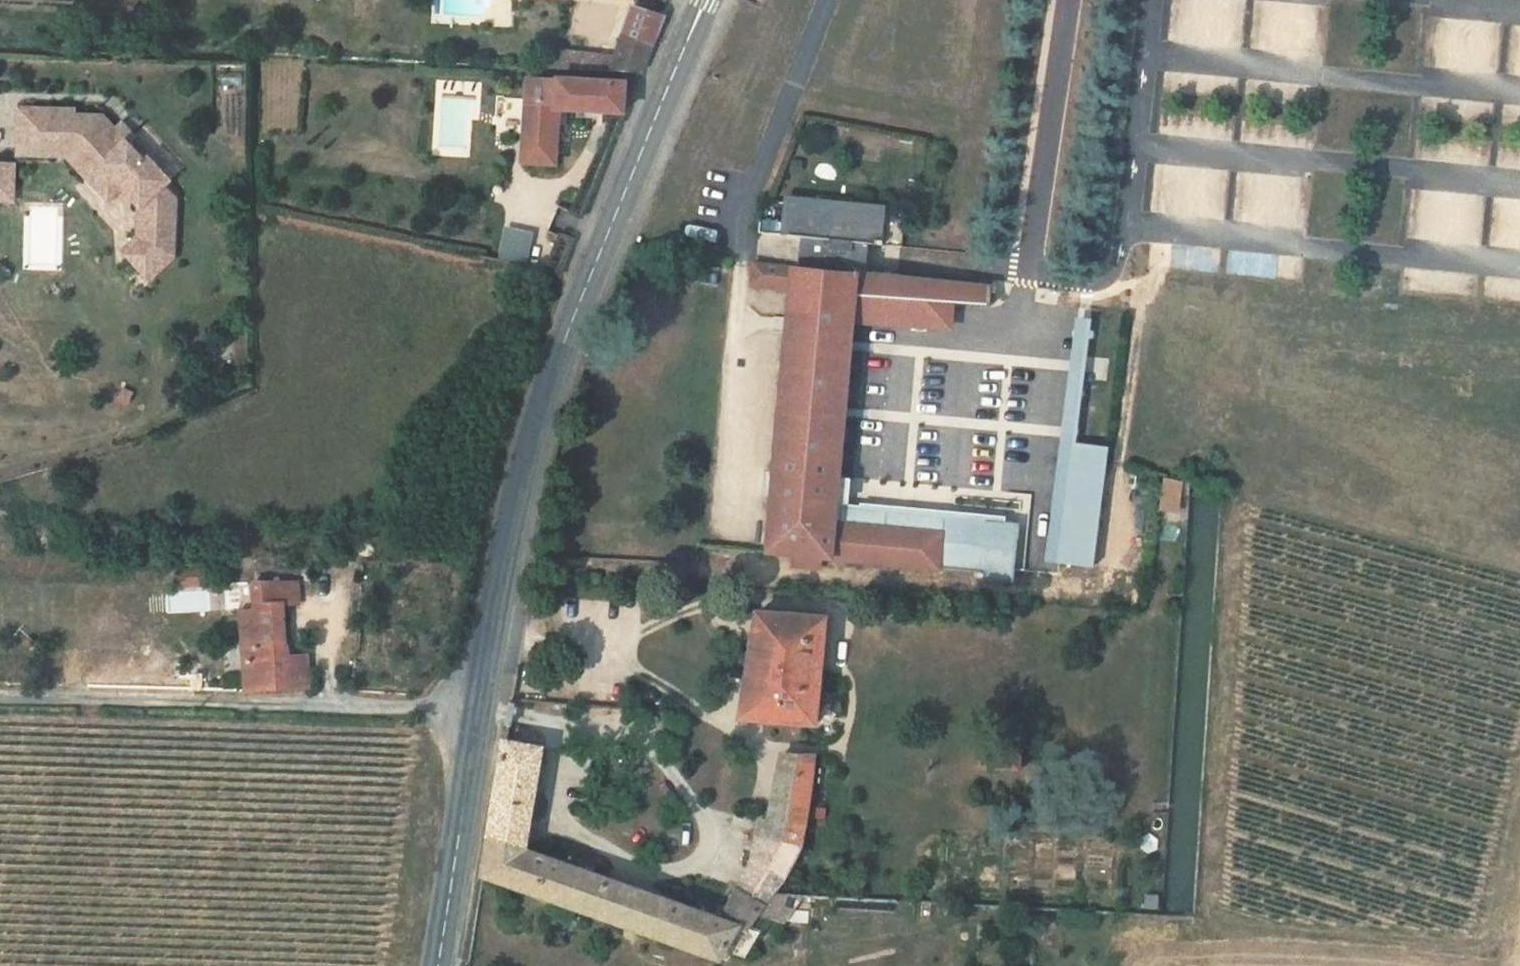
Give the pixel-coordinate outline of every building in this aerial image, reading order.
[(641,73),(663,16),(633,7),(615,55),(600,54),(599,70),(641,73)] [(559,57),(558,68),(599,70),(600,54),(560,51),(559,57)] [(537,55),(536,67),(558,68),(559,57),(537,55)] [(560,114),(625,114),(626,84),(528,81),(524,162),(555,163),(560,114)] [(21,109),(20,154),(72,155),(72,161),(97,188),(111,174),(123,187),(126,184),(145,204),(144,231),(141,231),(141,236),(141,243),(128,255),(150,279),(173,258),(175,199),(164,186),(170,181),(150,158),(144,163),(126,143),(125,142),(122,146),(112,135),(116,132),(115,131),(103,116),(74,116),(74,110),(21,109)] [(116,132),(112,135),(122,146),(125,142),(126,143),(133,137),(122,125),(115,131),(116,132)] [(0,163),(0,201),(16,201),(16,163),(0,163)] [(1226,216),(1227,173),(1213,172),(1212,195),(1184,195),(1184,216),(1226,216)] [(111,174),(97,188),(109,200),(123,187),(111,174)] [(782,234),(790,235),(793,203),(887,212),(888,204),(786,194),(782,234)] [(887,212),(793,203),(790,235),(803,236),(810,237),(807,268),(800,268),(755,263),(753,285),(792,290),(768,552),(800,555),(823,558),(833,559),(940,567),(941,558),(980,561),(980,570),(1013,573),(1018,514),(839,500),(840,494),(844,494),(846,469),(842,469),(856,313),(858,295),(957,304),(990,307),(993,287),(867,275),(870,243),(904,247),(907,214),(887,212)] [(531,234),(506,229),(500,257),(525,263),(531,234)] [(141,236),(124,251),(128,255),(141,243),(141,236)] [(803,236),(800,268),(807,268),(810,237),(803,236)] [(1170,267),(1219,273),(1222,250),(1173,244),(1170,267)] [(1275,279),(1278,255),(1230,250),(1227,273),(1275,279)] [(955,322),(957,304),(858,295),(856,313),(955,322)] [(1078,325),(1048,564),(1060,566),(1075,446),(1090,326),(1078,325)] [(1003,439),(1002,490),(1044,491),(1045,440),(1003,439)] [(1075,446),(1060,566),(1094,570),(1110,450),(1075,446)] [(1169,480),(1164,510),(1183,513),(1187,483),(1169,480)] [(823,558),(800,555),(799,567),(822,568),(823,558)] [(242,671),(242,688),(241,691),(307,693),(307,688),(307,671),(308,656),(289,656),(288,644),(283,644),(284,607),(299,608),(298,582),(256,582),(256,614),(250,615),(250,645),(242,644),(242,671)] [(758,614),(750,671),(747,688),(742,720),(818,726),(821,688),(822,671),(827,618),(758,614)] [(762,913),(776,896),(804,845),(757,837),(754,858),(725,918),(527,850),(544,750),(505,742),(483,877),(720,961),(726,951),(747,956),(772,919),(762,913)] [(804,845),(815,756),(783,756),(769,819),(759,818),(757,837),(804,845)]
